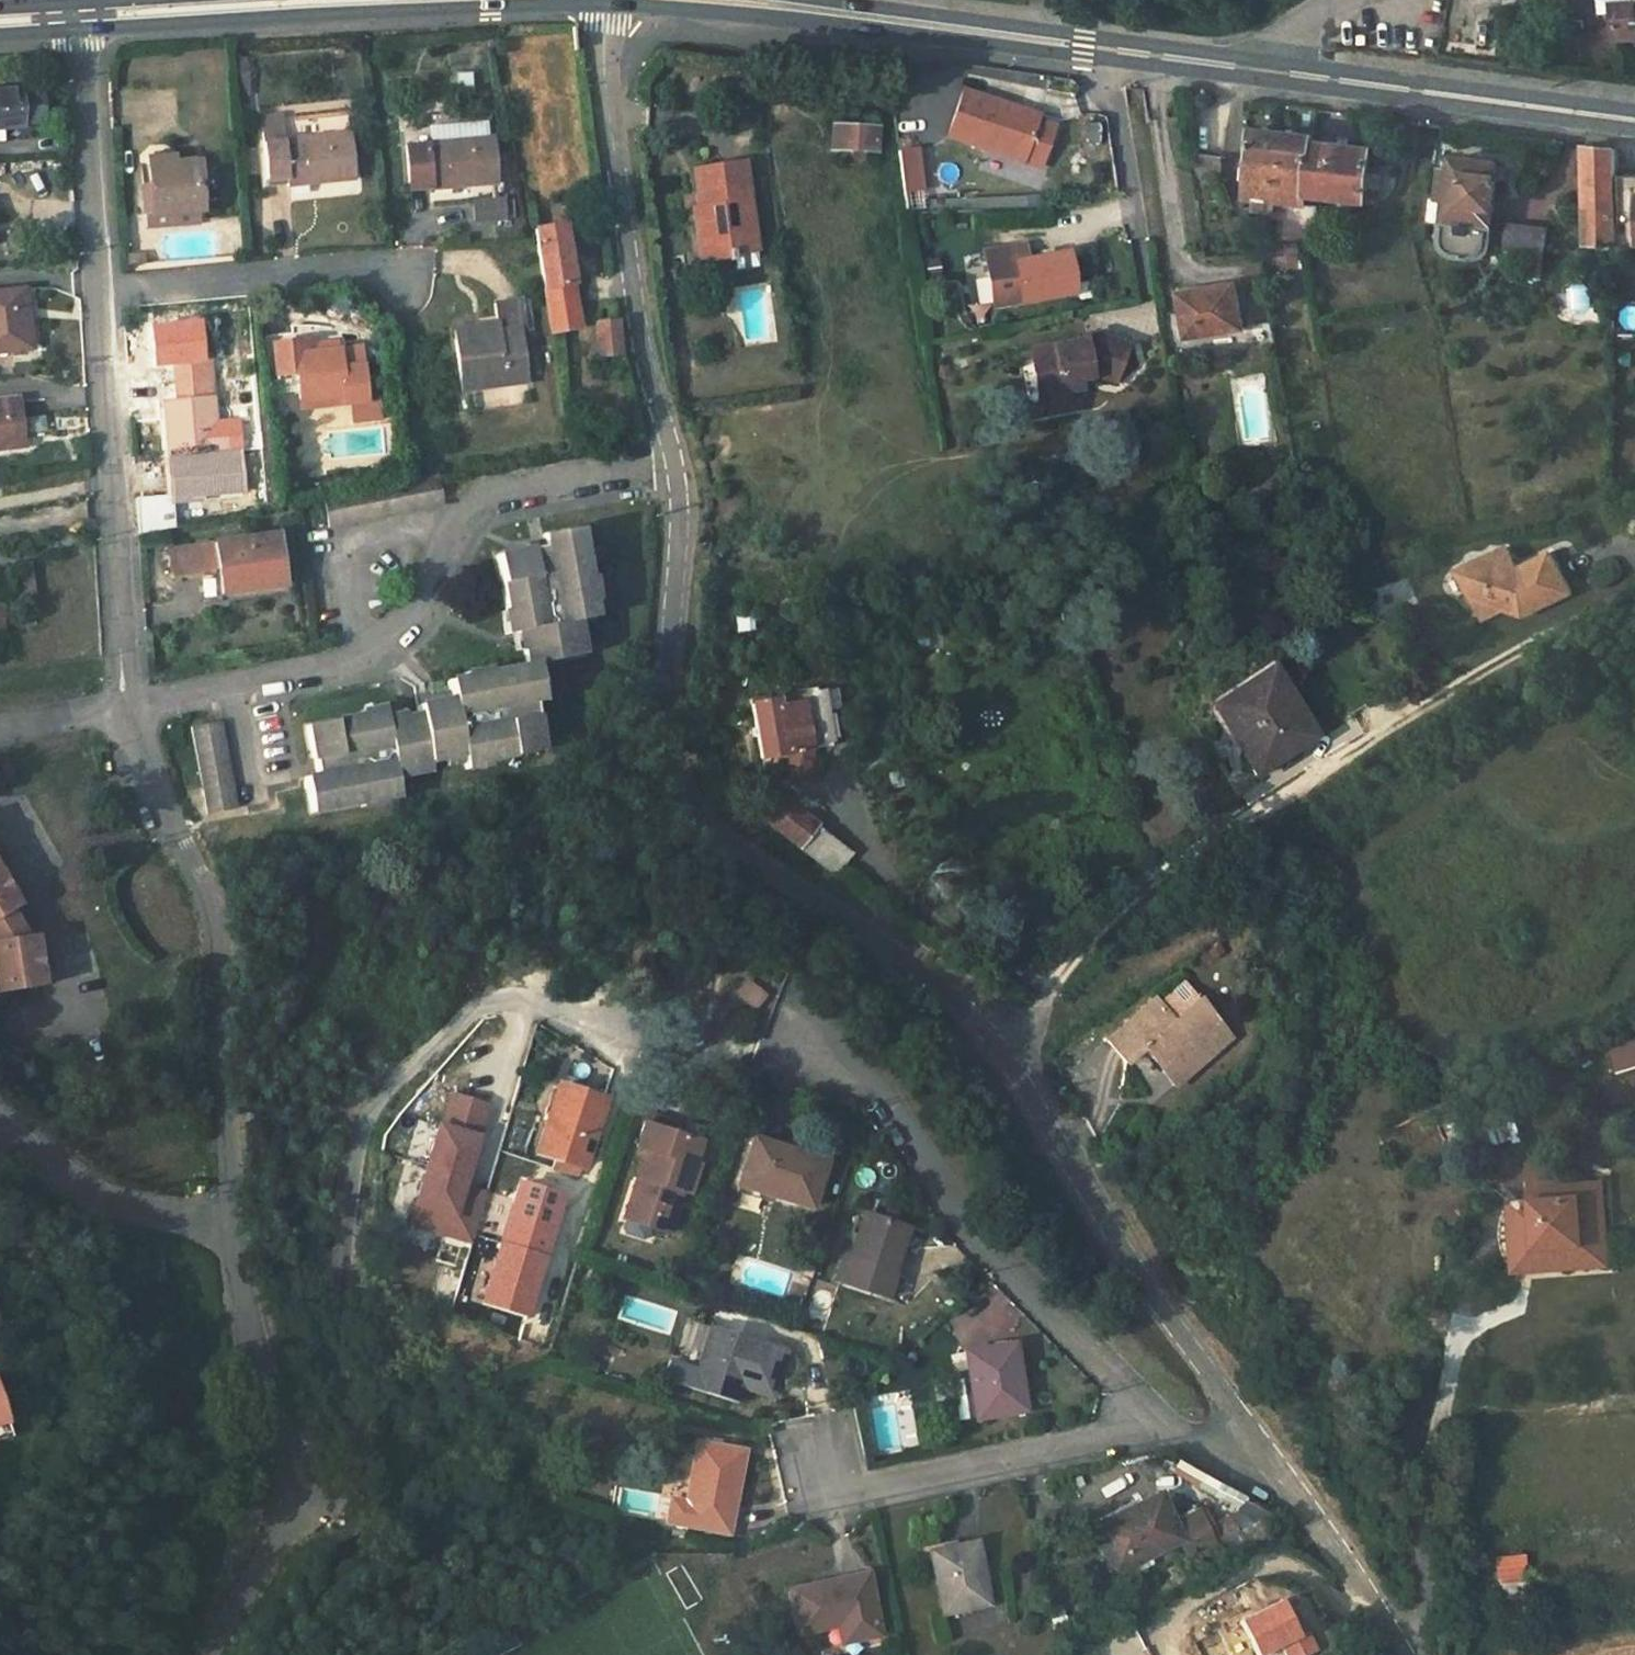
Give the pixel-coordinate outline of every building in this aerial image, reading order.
[(1600,13),(1614,12),(1616,37),(1634,36),(1634,0),(1599,0),(1600,13)] [(1600,13),(1596,13),(1596,14),(1597,33),(1599,53),(1617,51),(1616,37),(1614,12),(1600,13)] [(472,92),(472,71),(453,71),(454,92),(472,92)] [(0,90),(0,127),(25,125),(24,122),(46,120),(44,90),(22,92),(22,89),(0,90)] [(975,137),(988,142),(988,141),(1024,153),(1022,161),(1041,167),(1054,126),(1037,120),(1038,115),(963,90),(947,136),(973,144),(975,137)] [(282,115),(260,117),(267,179),(287,176),(288,185),(355,178),(350,133),(284,140),(282,115)] [(486,121),(429,126),(431,143),(488,138),(486,121)] [(876,151),(877,128),(833,126),(832,148),(843,149),(862,150),(876,151)] [(1313,135),(1254,128),(1250,160),(1277,165),(1276,168),(1272,200),(1273,200),(1279,201),(1277,218),(1285,219),(1282,240),(1312,243),(1316,205),(1305,204),(1306,194),(1378,202),(1382,164),(1370,163),(1372,147),(1312,140),(1313,135)] [(431,143),(405,145),(409,182),(429,180),(430,189),(497,183),(493,137),(488,138),(431,143)] [(973,144),(972,146),(1007,159),(1008,156),(1022,161),(1024,153),(988,141),(988,142),(975,137),(973,144)] [(920,145),(897,147),(901,192),(923,190),(920,145)] [(1599,147),(1585,145),(1584,238),(1615,238),(1615,222),(1616,149),(1599,147)] [(843,149),(842,159),(862,160),(862,150),(843,149)] [(1223,156),(1200,153),(1198,170),(1220,173),(1223,156)] [(202,210),(198,162),(173,164),(173,162),(167,157),(152,158),(148,164),(149,182),(142,183),(144,214),(148,214),(152,214),(197,210),(202,210)] [(1498,163),(1444,157),(1439,196),(1430,195),(1427,222),(1444,224),(1442,238),(1443,243),(1446,249),(1449,251),(1454,254),(1472,255),(1480,254),(1484,249),(1487,245),(1488,229),(1490,229),(1498,163)] [(1277,165),(1250,160),(1249,167),(1247,181),(1245,197),(1254,198),(1252,211),(1266,212),(1267,199),(1272,200),(1276,168),(1277,165)] [(755,250),(742,163),(693,170),(699,208),(701,220),(694,221),(698,248),(726,244),(728,254),(755,250)] [(1249,167),(1241,166),(1239,180),(1247,181),(1249,167)] [(1619,172),(1619,222),(1627,222),(1634,222),(1634,172),(1619,172)] [(430,189),(429,180),(409,182),(409,190),(430,189)] [(506,219),(504,199),(472,202),(474,221),(506,219)] [(701,220),(699,208),(693,209),(694,221),(701,220)] [(152,214),(148,214),(149,225),(198,221),(197,210),(152,214)] [(1285,219),(1277,218),(1274,238),(1282,240),(1285,219)] [(1619,222),(1615,222),(1615,238),(1615,251),(1615,262),(1627,262),(1627,222),(1619,222)] [(1543,254),(1546,228),(1509,224),(1505,249),(1543,254)] [(579,327),(561,225),(534,229),(552,332),(579,327)] [(1615,238),(1584,238),(1584,251),(1615,251),(1615,238)] [(728,254),(726,244),(698,248),(700,261),(728,257),(728,254)] [(1267,245),(1248,247),(1249,256),(1266,253),(1267,245)] [(1074,292),(1067,253),(1052,256),(1051,252),(1028,256),(1029,260),(1017,262),(1024,301),(1074,292)] [(1024,301),(1017,262),(999,265),(1006,305),(1024,301)] [(1564,281),(1563,320),(1589,320),(1590,282),(1564,281)] [(1236,290),(1235,284),(1224,286),(1225,292),(1236,290)] [(1242,328),(1236,290),(1225,292),(1224,286),(1198,289),(1199,292),(1180,295),(1186,336),(1242,328)] [(23,312),(27,311),(25,289),(0,291),(0,352),(27,349),(23,312)] [(969,294),(976,316),(991,311),(983,289),(969,294)] [(522,300),(494,304),(497,323),(498,331),(476,334),(475,326),(453,329),(462,391),(527,382),(520,329),(526,328),(522,300)] [(175,364),(204,361),(200,320),(155,325),(158,365),(175,364)] [(618,321),(595,324),(599,356),(621,354),(618,321)] [(1625,321),(1616,321),(1616,330),(1625,330),(1625,321)] [(498,331),(497,323),(475,326),(476,334),(498,331)] [(1286,324),(1273,326),(1275,341),(1288,339),(1286,324)] [(292,332),(264,336),(265,344),(272,344),(294,341),(292,332)] [(1114,382),(1127,346),(1092,333),(1081,335),(1082,339),(1029,349),(1036,386),(1059,382),(1061,392),(1080,389),(1077,375),(1076,369),(1087,367),(1088,373),(1114,382)] [(294,341),(272,344),(276,380),(297,378),(298,388),(300,409),(349,403),(366,401),(366,400),(360,347),(337,350),(315,352),(314,344),(312,344),(294,346),(294,341)] [(337,350),(336,342),(314,344),(315,352),(337,350)] [(215,421),(209,361),(204,361),(175,364),(178,401),(165,403),(170,456),(218,451),(215,421)] [(277,390),(298,388),(297,378),(276,380),(277,390)] [(1061,396),(1061,392),(1059,382),(1036,386),(1039,401),(1061,396)] [(0,402),(0,441),(23,438),(19,399),(0,402)] [(366,401),(349,403),(351,421),(376,418),(374,399),(366,400),(366,401)] [(215,421),(218,451),(240,449),(237,419),(215,421)] [(23,438),(0,441),(0,451),(24,448),(23,438)] [(218,451),(170,456),(174,498),(244,491),(240,449),(218,451)] [(437,475),(322,498),(328,527),(443,505),(437,475)] [(384,711),(306,726),(312,759),(316,775),(305,777),(312,812),(400,795),(396,776),(430,770),(429,761),(463,755),(465,765),(543,750),(533,700),(543,698),(537,663),(583,654),(576,620),(595,617),(578,528),(543,535),(545,546),(520,551),(496,556),(511,633),(521,632),(527,665),(448,681),(452,699),(456,723),(422,730),(419,715),(386,721),(384,711)] [(276,534),(168,550),(172,576),(185,575),(185,577),(202,575),(201,572),(217,570),(221,594),(283,585),(276,534)] [(1517,569),(1506,547),(1498,551),(1509,573),(1517,569)] [(1570,592),(1551,552),(1517,569),(1509,573),(1498,551),(1462,568),(1485,617),(1505,608),(1522,615),(1570,592)] [(1212,555),(1199,558),(1201,571),(1215,569),(1212,555)] [(752,614),(737,615),(738,632),(753,631),(752,614)] [(849,660),(836,663),(838,673),(851,671),(849,660)] [(1316,735),(1271,666),(1211,705),(1256,775),(1316,735)] [(837,689),(824,691),(827,710),(841,708),(837,689)] [(770,701),(750,704),(760,759),(786,754),(790,777),(815,773),(810,744),(833,740),(827,710),(824,691),(770,701)] [(769,694),(749,698),(750,704),(770,701),(769,694)] [(438,702),(418,706),(419,715),(422,730),(456,723),(452,699),(438,702)] [(237,808),(220,721),(191,727),(208,814),(237,808)] [(852,853),(799,814),(790,807),(793,802),(778,791),(758,818),(809,856),(814,849),(815,848),(815,849),(840,867),(852,853)] [(802,809),(793,802),(790,807),(799,814),(802,809)] [(840,867),(815,849),(814,849),(809,856),(835,875),(840,867)] [(0,872),(0,916),(12,910),(19,905),(0,872)] [(12,910),(0,916),(0,940),(27,935),(12,910)] [(36,934),(27,935),(0,940),(0,992),(44,985),(36,934)] [(1212,959),(1223,952),(1217,943),(1206,950),(1212,959)] [(742,996),(751,985),(746,982),(738,993),(742,996)] [(1173,1023),(1199,1000),(1183,982),(1157,1004),(1173,1023)] [(764,995),(751,985),(742,996),(755,1006),(764,995)] [(1175,1086),(1232,1038),(1199,1000),(1173,1023),(1157,1004),(1155,1002),(1109,1042),(1127,1064),(1144,1049),(1149,1045),(1157,1054),(1152,1058),(1175,1086)] [(1616,1071),(1634,1065),(1634,1034),(1608,1042),(1616,1071)] [(1157,1054),(1149,1045),(1144,1049),(1152,1058),(1157,1054)] [(602,1102),(560,1088),(539,1153),(581,1166),(602,1102)] [(476,1103),(458,1098),(449,1129),(438,1126),(409,1223),(472,1242),(486,1195),(475,1192),(464,1189),(489,1107),(476,1103)] [(682,1124),(647,1113),(636,1147),(646,1150),(624,1218),(669,1232),(676,1208),(672,1207),(674,1199),(679,1201),(682,1190),(690,1193),(698,1165),(695,1164),(702,1141),(679,1134),(682,1124)] [(1507,1113),(1479,1121),(1486,1144),(1514,1135),(1507,1113)] [(825,1161),(753,1138),(739,1184),(811,1207),(825,1161)] [(1603,1179),(1530,1184),(1532,1207),(1520,1208),(1523,1246),(1534,1245),(1536,1268),(1585,1265),(1585,1263),(1583,1230),(1606,1229),(1603,1179)] [(548,1226),(557,1194),(514,1181),(478,1301),(521,1314),(532,1280),(548,1226)] [(1520,1208),(1510,1200),(1513,1247),(1523,1246),(1520,1208)] [(883,1219),(864,1213),(850,1257),(844,1255),(836,1280),(888,1297),(896,1272),(894,1271),(908,1228),(892,1223),(895,1215),(885,1212),(883,1219)] [(1606,1229),(1583,1230),(1585,1263),(1608,1262),(1606,1229)] [(1523,1246),(1513,1247),(1515,1270),(1536,1268),(1534,1245),(1523,1246)] [(702,1354),(712,1325),(693,1320),(684,1348),(702,1354)] [(769,1343),(712,1325),(702,1354),(698,1367),(692,1388),(739,1403),(744,1387),(744,1386),(741,1385),(750,1355),(763,1360),(769,1343)] [(744,1386),(744,1387),(764,1394),(768,1381),(776,1384),(787,1349),(769,1343),(763,1360),(750,1355),(741,1385),(744,1386)] [(1013,1344),(965,1352),(969,1376),(976,1417),(976,1418),(1025,1410),(1013,1344)] [(692,1388),(698,1367),(672,1359),(665,1379),(692,1388)] [(969,1376),(953,1379),(960,1420),(976,1417),(969,1376)] [(768,1381),(764,1394),(772,1396),(776,1384),(768,1381)] [(0,1422),(0,1440),(11,1436),(6,1420),(0,1422)] [(732,1442),(706,1437),(704,1444),(731,1449),(732,1442)] [(697,1445),(681,1442),(671,1499),(672,1499),(667,1522),(729,1533),(744,1451),(731,1449),(704,1444),(698,1443),(697,1445)] [(1173,1524),(1158,1495),(1118,1515),(1120,1520),(1095,1533),(1114,1572),(1180,1539),(1181,1539),(1173,1524)] [(1115,1510),(1090,1523),(1095,1533),(1120,1520),(1118,1515),(1115,1510)] [(1181,1539),(1180,1539),(1187,1554),(1212,1541),(1198,1512),(1173,1524),(1181,1539)] [(1255,1518),(1235,1529),(1246,1548),(1266,1536),(1255,1518)] [(1235,1529),(1221,1538),(1232,1556),(1246,1548),(1235,1529)] [(989,1603),(976,1542),(930,1552),(943,1613),(989,1603)] [(1523,1595),(1520,1565),(1519,1560),(1501,1562),(1503,1597),(1523,1595)] [(880,1634),(867,1574),(840,1579),(841,1582),(816,1588),(815,1585),(789,1591),(798,1633),(839,1624),(842,1624),(841,1619),(849,1618),(853,1640),(880,1634)] [(1286,1636),(1296,1654),(1309,1654),(1327,1646),(1315,1621),(1305,1626),(1286,1590),(1244,1611),(1263,1648),(1286,1636)] [(853,1640),(849,1618),(841,1619),(842,1624),(839,1624),(843,1642),(853,1640)]
